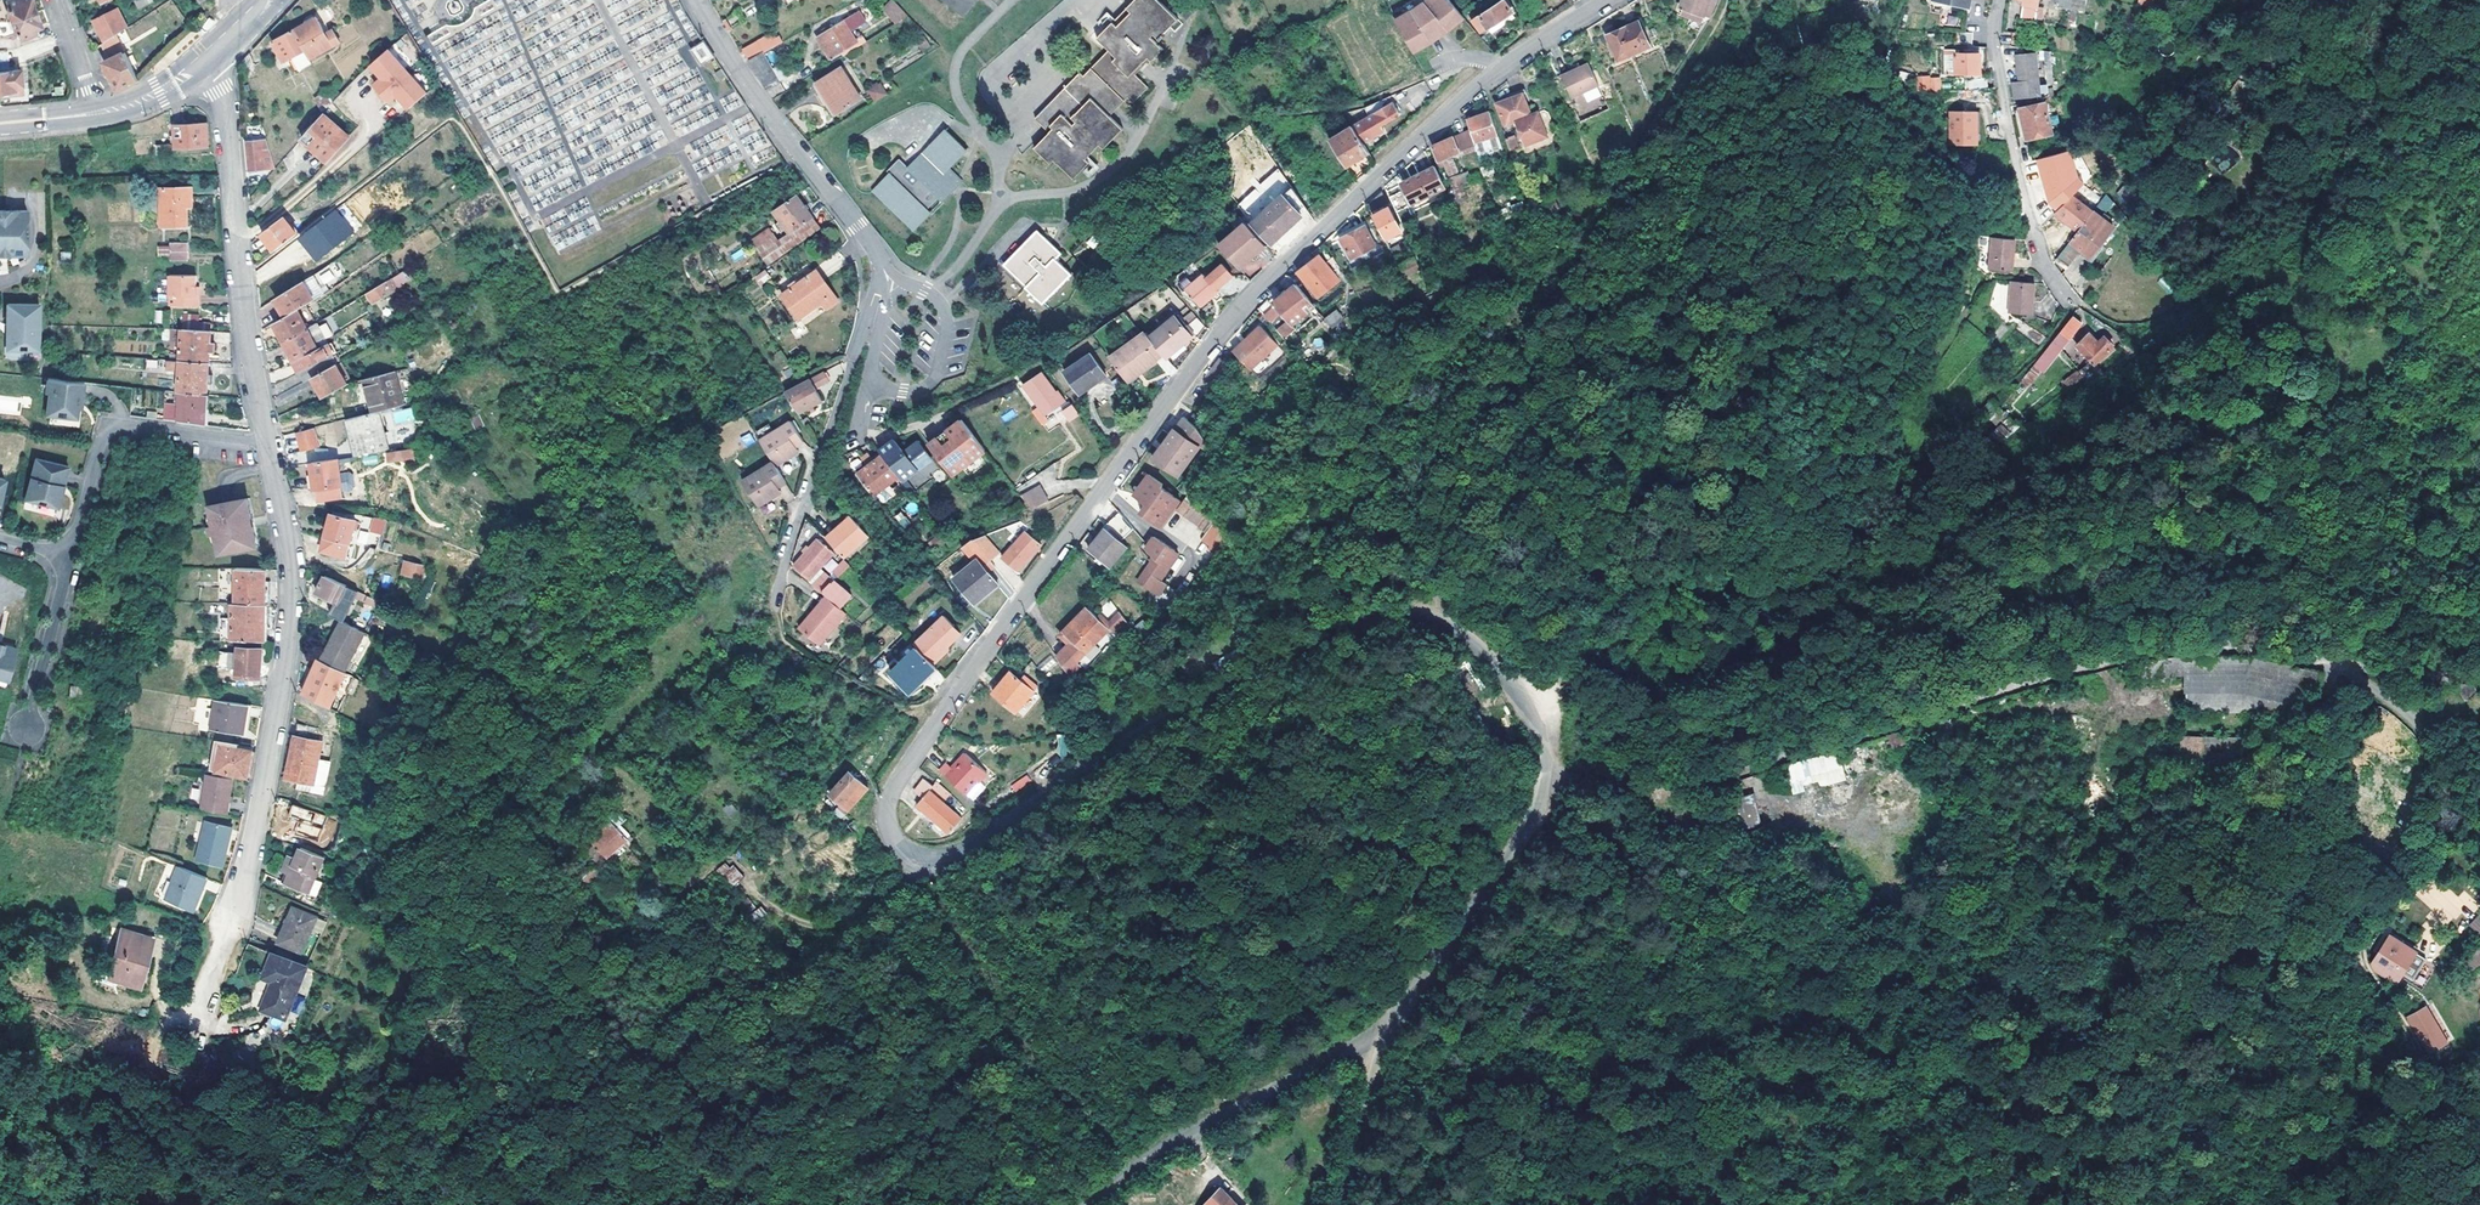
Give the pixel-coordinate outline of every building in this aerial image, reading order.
[(10,8),(7,9),(12,22),(38,14),(33,0),(8,0),(10,8)] [(881,9),(896,25),(907,15),(893,0),(890,0),(881,9)] [(1125,93),(1133,101),(1148,85),(1133,70),(1146,56),(1150,59),(1161,47),(1149,35),(1152,32),(1159,38),(1163,34),(1161,31),(1177,14),(1162,0),(1129,0),(1096,35),(1108,47),(1083,73),(1079,70),(1036,115),(1047,127),(1051,123),(1053,125),(1034,144),(1050,160),(1053,157),(1073,176),(1089,160),(1085,156),(1099,143),(1103,146),(1123,126),(1108,111),(1125,93)] [(1395,22),(1413,55),(1430,44),(1428,40),(1436,33),(1444,28),(1447,32),(1464,20),(1448,0),(1412,0),(1400,8),(1405,15),(1395,22)] [(1705,19),(1712,0),(1683,0),(1680,10),(1705,19)] [(1720,2),(1712,0),(1705,19),(1709,21),(1720,2)] [(2023,17),(2038,19),(2040,7),(2041,0),(2026,0),(2023,17)] [(1512,14),(1504,1),(1474,21),(1482,34),(1512,14)] [(129,28),(119,9),(96,19),(107,43),(120,35),(129,28)] [(22,42),(42,35),(40,29),(43,28),(38,14),(12,22),(16,36),(19,35),(22,42)] [(1512,14),(1482,34),(1484,37),(1514,18),(1512,14)] [(294,29),(310,57),(336,42),(331,33),(327,35),(317,16),(294,29)] [(854,19),(844,24),(851,34),(860,29),(854,19)] [(1482,34),(1474,21),(1468,24),(1478,36),(1482,34)] [(1618,62),(1650,47),(1638,22),(1607,37),(1618,62)] [(844,24),(819,39),(831,60),(841,54),(843,58),(847,56),(859,48),(851,34),(844,24)] [(273,41),(286,64),(296,58),(300,64),(310,57),(294,29),(273,41)] [(2015,32),(2004,30),(2003,43),(2014,44),(2015,32)] [(1978,32),(1962,32),(1962,44),(1978,44),(1978,32)] [(129,54),(120,35),(107,43),(105,44),(113,61),(106,64),(119,92),(141,81),(130,58),(129,54)] [(931,47),(924,38),(916,43),(923,52),(931,47)] [(702,40),(690,49),(701,64),(713,56),(702,40)] [(761,42),(745,51),(751,62),(764,54),(767,52),(761,42)] [(408,70),(388,47),(371,64),(383,77),(375,83),(382,92),(408,70)] [(1946,76),(1982,75),(1982,53),(1958,53),(1957,48),(1946,49),(1946,76)] [(2045,93),(2038,52),(2017,55),(2021,81),(2015,82),(2018,98),(2045,93)] [(781,82),(764,54),(751,62),(767,90),(781,82)] [(310,57),(300,64),(304,71),(315,65),(310,57)] [(1573,69),(1584,93),(1596,88),(1585,64),(1573,69)] [(860,99),(841,67),(816,82),(836,114),(860,99)] [(1584,93),(1573,69),(1559,76),(1570,100),(1584,93)] [(1,97),(25,94),(22,70),(0,73),(0,84),(1,97)] [(426,92),(408,70),(382,92),(389,100),(397,93),(409,107),(426,92)] [(1917,76),(1917,92),(1941,92),(1941,76),(1917,76)] [(866,91),(875,102),(887,93),(878,81),(866,91)] [(890,83),(884,86),(888,93),(895,90),(890,83)] [(342,93),(337,85),(329,90),(335,101),(342,93)] [(335,101),(329,90),(317,97),(324,110),(335,101)] [(1516,124),(1525,148),(1547,140),(1538,115),(1530,118),(1523,96),(1497,106),(1505,128),(1516,124)] [(2057,104),(2055,96),(2047,103),(2049,110),(2057,104)] [(1371,118),(1354,128),(1364,145),(1385,133),(1381,126),(1401,114),(1390,98),(1378,104),(1366,109),(1371,118)] [(2049,110),(2047,103),(2021,110),(2029,141),(2055,135),(2049,110)] [(1977,146),(1975,111),(1949,112),(1950,146),(1977,146)] [(349,134),(325,113),(302,139),(327,161),(349,134)] [(1497,137),(1488,114),(1468,122),(1471,130),(1476,144),(1497,137)] [(210,147),(208,123),(198,124),(198,126),(187,127),(187,125),(177,126),(177,137),(174,138),(174,142),(177,142),(178,149),(210,147)] [(1354,128),(1331,143),(1345,166),(1347,169),(1370,154),(1368,151),(1366,149),(1364,145),(1354,128)] [(945,129),(908,166),(896,178),(891,173),(875,188),(913,227),(928,212),(925,209),(938,196),(941,200),(951,190),(948,187),(958,176),(949,167),(966,150),(945,129)] [(1476,144),(1471,130),(1439,146),(1434,148),(1440,162),(1476,144)] [(270,150),(268,141),(248,143),(250,155),(252,173),(270,170),(268,155),(262,156),(262,151),(270,150)] [(1514,141),(1506,143),(1512,161),(1515,161),(1514,157),(1519,155),(1514,141)] [(896,178),(908,166),(900,157),(888,169),(891,173),(896,178)] [(1456,162),(1445,165),(1447,170),(1454,193),(1464,189),(1456,162)] [(490,178),(496,174),(490,165),(484,169),(490,178)] [(1411,205),(1446,191),(1436,169),(1402,184),(1406,194),(1411,205)] [(962,180),(958,176),(948,187),(951,190),(962,180)] [(2134,195),(2124,185),(2117,192),(2127,202),(2134,195)] [(195,189),(165,188),(164,227),(190,227),(190,208),(195,208),(195,189)] [(910,230),(913,227),(875,188),(872,192),(910,230)] [(1469,203),(1464,189),(1454,193),(1449,195),(1455,209),(1469,203)] [(72,190),(60,190),(60,198),(73,198),(72,190)] [(1400,231),(1382,193),(1372,202),(1367,206),(1383,239),(1400,231)] [(2062,208),(2058,211),(2069,222),(2085,202),(2076,193),(2062,208)] [(1411,205),(1406,194),(1402,195),(1407,207),(1411,205)] [(941,200),(938,196),(925,209),(928,212),(930,213),(942,201),(941,200)] [(1293,226),(1303,217),(1285,196),(1262,216),(1265,219),(1256,227),(1271,245),(1293,226)] [(2071,241),(2083,251),(2091,257),(2115,227),(2102,216),(2113,201),(2106,196),(2094,211),(2079,231),(2071,241)] [(776,213),(791,233),(780,241),(771,229),(754,242),(770,266),(823,229),(798,197),(776,213)] [(2046,206),(2039,208),(2045,225),(2058,211),(2062,208),(2053,199),(2046,206)] [(1556,220),(1553,214),(1560,210),(1555,200),(1536,210),(1544,226),(1556,220)] [(2069,222),(2079,231),(2094,211),(2085,202),(2069,222)] [(3,257),(3,254),(11,254),(11,256),(31,256),(30,212),(0,212),(0,257),(3,257)] [(276,251),(298,234),(283,216),(262,234),(276,251)] [(1253,250),(1263,241),(1246,220),(1220,243),(1237,264),(1253,250)] [(1060,248),(1037,225),(1001,258),(1023,281),(1022,282),(1037,298),(1068,271),(1053,254),(1060,248)] [(1349,236),(1341,240),(1351,260),(1375,248),(1364,228),(1349,236)] [(2011,260),(2013,259),(2014,240),(1992,239),(1990,270),(2010,272),(2011,260)] [(1390,255),(1407,247),(1404,241),(1388,248),(1389,252),(1390,255)] [(189,243),(171,243),(172,262),(189,261),(189,243)] [(2081,251),(2070,243),(2059,257),(2069,266),(2081,251)] [(168,256),(168,245),(157,245),(157,256),(168,256)] [(734,262),(745,257),(741,249),(730,254),(734,262)] [(1339,282),(1320,257),(1299,273),(1319,298),(1339,282)] [(1405,278),(1418,271),(1413,259),(1399,266),(1405,278)] [(1206,279),(1215,290),(1231,276),(1221,265),(1206,279)] [(765,270),(754,277),(759,285),(770,278),(765,270)] [(833,296),(816,272),(783,295),(799,319),(823,303),(833,296)] [(1206,279),(1203,275),(1187,289),(1201,306),(1217,292),(1215,290),(1206,279)] [(171,277),(171,308),(200,309),(200,297),(197,297),(197,288),(197,278),(171,277)] [(374,303),(400,289),(394,279),(369,294),(374,303)] [(321,298),(308,280),(277,299),(287,318),(307,306),(309,305),(321,298)] [(2033,302),(2035,284),(2012,282),(2010,314),(2030,316),(2031,302),(2033,302)] [(1315,310),(1297,286),(1274,304),(1289,324),(1278,334),(1285,342),(1296,333),(1292,328),(1315,310)] [(833,296),(823,303),(827,310),(837,303),(833,296)] [(43,352),(43,306),(12,306),(12,327),(14,327),(14,336),(12,337),(12,352),(43,352)] [(286,343),(318,324),(307,306),(287,318),(276,324),(286,343)] [(2085,319),(2075,311),(2062,327),(2069,332),(2072,335),(2085,319)] [(1336,313),(1325,322),(1330,329),(1342,319),(1336,313)] [(185,317),(184,331),(213,332),(214,326),(200,324),(200,317),(185,317)] [(1205,326),(1198,318),(1184,329),(1174,317),(1149,338),(1163,355),(1167,359),(1191,338),(1205,326)] [(335,353),(318,324),(286,343),(302,372),(335,353)] [(2062,327),(2033,361),(2040,367),(2069,332),(2062,327)] [(1278,349),(1260,328),(1232,354),(1250,373),(1278,349)] [(213,332),(184,331),(183,354),(172,353),(171,362),(183,363),(212,364),(212,353),(217,352),(217,343),(213,343),(213,332)] [(1159,361),(1158,360),(1163,355),(1149,338),(1144,333),(1111,363),(1130,386),(1159,361)] [(2113,345),(2105,336),(2098,343),(2089,334),(2077,346),(2094,363),(2113,345)] [(335,353),(302,372),(308,382),(316,378),(341,364),(337,358),(335,353)] [(1091,355),(1064,373),(1080,396),(1098,384),(1103,381),(1106,379),(1091,355)] [(210,397),(211,385),(216,385),(216,376),(211,376),(212,364),(183,363),(171,362),(167,362),(167,372),(182,373),(181,395),(184,395),(210,397)] [(347,388),(356,384),(344,363),(341,364),(316,378),(327,398),(347,388)] [(1224,370),(1219,363),(1204,374),(1209,381),(1224,370)] [(798,413),(822,398),(815,385),(829,377),(825,369),(786,391),(798,413)] [(2068,389),(2083,379),(2078,370),(2062,381),(2068,389)] [(404,409),(395,373),(367,380),(376,415),(382,413),(404,409)] [(1046,415),(1066,402),(1061,395),(1058,397),(1043,374),(1026,385),(1046,415)] [(84,406),(87,385),(52,382),(51,382),(50,393),(53,393),(50,416),(80,419),(81,412),(81,406),(84,406)] [(184,408),(183,425),(209,428),(210,397),(184,395),(184,408)] [(1069,421),(1080,414),(1072,403),(1062,410),(1069,419),(1069,421)] [(168,424),(183,425),(184,408),(169,407),(168,424)] [(376,415),(348,421),(359,459),(391,452),(382,413),(376,415)] [(1209,427),(1195,416),(1189,423),(1198,430),(1203,434),(1209,427)] [(782,465),(799,455),(795,449),(801,445),(810,440),(799,419),(767,437),(779,459),(782,465)] [(986,452),(962,420),(955,425),(958,428),(934,445),(955,474),(986,452)] [(1176,480),(1206,443),(1198,430),(1189,423),(1185,420),(1152,462),(1176,480)] [(2002,424),(1993,431),(2001,442),(2010,434),(2002,424)] [(932,442),(934,445),(958,428),(955,425),(932,442)] [(316,429),(300,433),(304,452),(320,448),(316,429)] [(741,437),(745,446),(755,442),(750,433),(741,437)] [(906,454),(896,441),(890,445),(901,461),(907,457),(905,454),(906,454)] [(884,456),(899,477),(904,483),(933,462),(920,443),(906,454),(905,454),(907,457),(901,461),(890,445),(881,452),(884,456)] [(805,452),(801,445),(795,449),(799,455),(805,452)] [(418,468),(417,452),(386,456),(388,471),(405,468),(418,468)] [(899,477),(884,456),(870,467),(858,476),(874,496),(899,477)] [(72,467),(39,459),(29,501),(61,509),(72,467)] [(766,501),(779,493),(777,487),(782,485),(791,480),(782,465),(779,459),(752,473),(766,501)] [(308,481),(310,493),(316,493),(336,491),(344,490),(343,477),(342,461),(313,465),(315,480),(308,481)] [(352,475),(343,477),(344,490),(344,495),(354,493),(357,491),(355,477),(352,475)] [(1162,488),(1147,478),(1132,498),(1145,507),(1138,516),(1158,531),(1178,505),(1159,491),(1162,488)] [(10,481),(0,479),(0,505),(4,506),(10,481)] [(785,490),(782,485),(777,487),(779,493),(785,490)] [(336,491),(316,493),(318,504),(337,502),(336,491)] [(1032,514),(1048,506),(1052,504),(1044,493),(1026,506),(1027,506),(1032,514)] [(1176,511),(1202,531),(1212,518),(1186,498),(1176,511)] [(213,511),(219,547),(221,554),(259,546),(249,499),(212,506),(213,511)] [(904,506),(909,516),(919,511),(914,501),(904,506)] [(219,547),(213,511),(210,517),(213,543),(219,547)] [(901,511),(894,516),(903,528),(910,523),(901,511)] [(348,558),(358,521),(335,515),(325,552),(348,558)] [(1119,539),(1130,526),(1117,515),(1105,528),(1119,539)] [(371,517),(368,530),(383,534),(386,521),(371,517)] [(853,517),(826,540),(843,559),(870,538),(853,517)] [(815,538),(820,532),(806,520),(799,541),(809,545),(811,543),(813,544),(817,539),(815,538)] [(1199,542),(1212,552),(1226,534),(1213,524),(1199,542)] [(1127,549),(1106,530),(1088,551),(1109,570),(1127,549)] [(1027,534),(1002,559),(1016,574),(1042,549),(1027,534)] [(1167,585),(1162,582),(1181,554),(1152,535),(1141,550),(1151,557),(1135,581),(1159,597),(1167,585)] [(994,566),(991,562),(1000,555),(985,536),(965,551),(974,563),(954,579),(974,606),(999,587),(986,572),(994,566)] [(818,571),(835,552),(819,539),(811,548),(809,545),(804,550),(807,553),(794,567),(810,580),(818,571)] [(416,563),(410,578),(429,586),(436,571),(416,563)] [(267,605),(267,603),(268,582),(268,570),(240,570),(238,604),(267,605)] [(815,585),(813,587),(822,594),(824,593),(842,608),(853,596),(835,580),(833,583),(823,576),(818,571),(810,580),(815,585)] [(361,593),(359,592),(347,586),(328,577),(318,594),(337,604),(331,617),(342,623),(346,625),(361,593)] [(846,612),(825,596),(809,619),(811,621),(803,632),(821,646),(846,612)] [(381,603),(371,598),(368,604),(381,610),(384,604),(381,603)] [(1107,618),(1117,610),(1111,602),(1101,610),(1107,618)] [(267,605),(238,604),(234,604),(233,642),(267,642),(267,622),(267,605)] [(811,621),(809,619),(801,630),(803,632),(811,621)] [(919,650),(935,668),(950,654),(951,650),(963,638),(946,620),(916,647),(919,650)] [(1072,667),(1065,672),(1079,693),(1089,682),(1082,675),(1118,642),(1128,633),(1120,622),(1109,632),(1100,622),(1068,652),(1076,662),(1072,667)] [(346,673),(366,635),(346,625),(342,623),(323,662),(346,673)] [(0,646),(0,681),(12,684),(21,651),(0,646)] [(265,648),(241,646),(239,678),(263,679),(264,663),(265,648)] [(935,668),(919,650),(892,675),(911,695),(937,671),(935,668)] [(232,669),(232,652),(219,652),(219,669),(232,669)] [(841,665),(843,668),(854,658),(852,655),(841,665)] [(580,658),(571,665),(578,674),(587,667),(580,658)] [(346,673),(323,662),(320,660),(303,695),(328,709),(346,673)] [(1016,714),(1034,692),(1021,681),(1011,673),(992,694),(1016,714)] [(1021,681),(1034,692),(1038,687),(1025,676),(1021,681)] [(1047,699),(1055,710),(1063,704),(1055,693),(1047,699)] [(251,705),(218,699),(214,729),(246,734),(251,705)] [(322,729),(301,724),(293,757),(286,787),(323,797),(331,764),(319,761),(324,744),(319,742),(322,729)] [(240,746),(216,741),(211,771),(249,778),(252,761),(253,751),(240,749),(240,746)] [(1845,780),(1839,753),(1786,764),(1793,794),(1805,792),(1804,789),(1845,780)] [(945,764),(938,772),(966,796),(985,772),(963,754),(956,762),(960,765),(954,771),(950,768),(945,764)] [(956,762),(950,768),(954,771),(960,765),(956,762)] [(849,812),(869,790),(850,772),(829,793),(849,812)] [(992,778),(985,772),(966,796),(973,801),(992,778)] [(237,804),(241,780),(215,775),(214,775),(209,811),(232,816),(234,804),(237,804)] [(1035,776),(1029,780),(1032,785),(1038,781),(1035,776)] [(935,782),(932,786),(925,780),(916,791),(924,797),(916,806),(922,810),(924,812),(941,826),(946,829),(951,834),(963,819),(945,804),(951,796),(935,782)] [(849,812),(829,793),(823,800),(841,820),(849,812)] [(1735,798),(1741,829),(1760,825),(1754,794),(1735,798)] [(317,837),(320,828),(309,824),(313,811),(291,804),(288,814),(300,818),(296,831),(317,837)] [(609,818),(618,827),(628,819),(619,809),(609,818)] [(312,822),(322,824),(325,815),(314,812),(312,822)] [(607,855),(628,837),(618,827),(609,818),(589,835),(597,844),(607,855)] [(228,848),(233,829),(208,821),(197,860),(222,867),(228,848)] [(607,855),(597,844),(589,851),(599,862),(607,855)] [(288,858),(283,869),(286,871),(283,877),(280,885),(306,896),(321,858),(300,849),(294,860),(288,858)] [(728,860),(718,868),(731,886),(741,879),(728,860)] [(593,864),(574,887),(580,895),(581,896),(590,886),(587,884),(599,870),(593,864)] [(202,898),(198,896),(201,889),(205,891),(210,878),(181,866),(173,887),(168,899),(196,912),(202,898)] [(282,932),(294,907),(290,906),(279,931),(282,932)] [(756,922),(767,914),(761,906),(750,914),(756,922)] [(316,918),(294,907),(282,932),(278,942),(299,952),(316,918)] [(2477,915),(2462,931),(2474,943),(2449,971),(2463,984),(2479,965),(2479,918),(2477,915)] [(111,977),(113,978),(124,981),(140,985),(151,945),(152,938),(148,937),(125,931),(123,930),(111,977)] [(152,938),(151,945),(140,985),(124,981),(123,985),(142,991),(154,946),(157,935),(149,932),(148,937),(152,938)] [(2375,979),(2377,987),(2400,999),(2406,987),(2417,993),(2428,972),(2389,951),(2375,979)] [(306,966),(272,952),(262,975),(272,979),(260,1008),(284,1018),(306,966)] [(2477,1011),(2465,1019),(2479,1038),(2479,1015),(2477,1011)] [(2405,1026),(2429,1058),(2441,1050),(2420,1017),(2405,1026)] [(1294,1154),(1285,1160),(1292,1169),(1301,1163),(1294,1154)] [(1221,1189),(1205,1204),(1237,1204),(1221,1189)]
